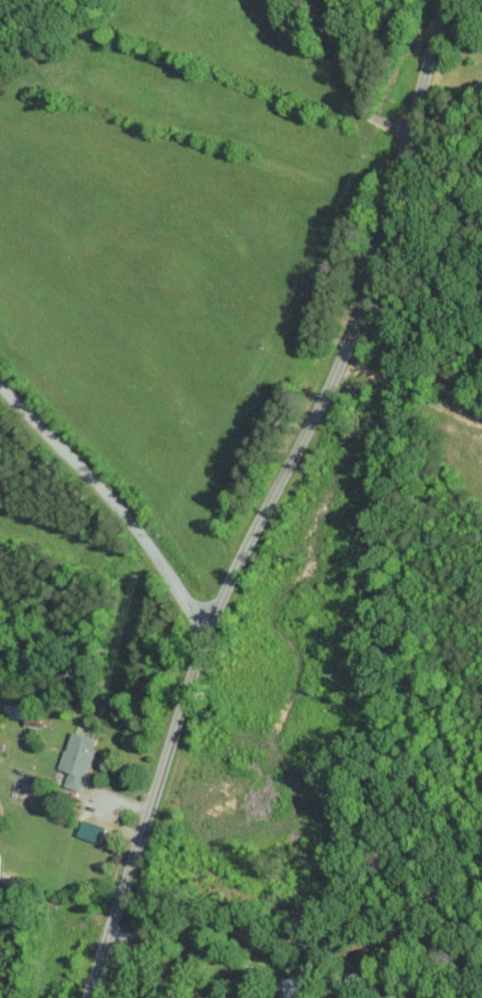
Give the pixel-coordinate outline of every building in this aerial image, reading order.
[(4,703),(2,715),(40,722),(42,710),(4,703)] [(84,791),(99,738),(72,731),(61,768),(69,771),(65,786),(84,791)]
